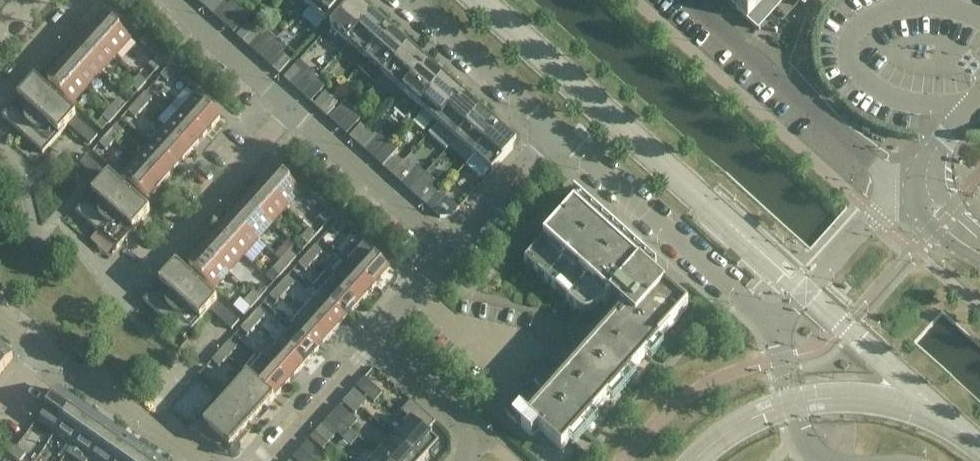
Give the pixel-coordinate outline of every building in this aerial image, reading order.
[(216,0),(204,0),(201,4),(207,9),(216,0)] [(214,15),(225,3),(222,0),(216,0),(207,9),(214,15)] [(307,5),(325,22),(344,0),(311,0),(307,5)] [(759,30),(760,29),(758,27),(778,3),(775,0),(726,0),(759,30)] [(331,27),(349,43),(373,17),(363,8),(361,10),(353,3),(331,27)] [(106,17),(91,33),(116,56),(130,39),(106,17)] [(373,17),(349,43),(367,59),(389,35),(380,27),(382,25),(373,17)] [(243,41),(254,29),(248,23),(237,36),(243,41)] [(243,41),(250,47),(261,35),(254,29),(243,41)] [(116,56),(91,33),(77,49),(102,71),(116,56)] [(389,35),(367,59),(384,75),(408,49),(399,40),(397,42),(389,35)] [(102,71),(77,49),(63,65),(88,87),(102,71)] [(408,49),(384,75),(402,91),(424,67),(416,59),(417,57),(408,49)] [(164,62),(157,56),(149,66),(156,72),(164,62)] [(279,74),(291,61),(284,56),(273,68),(279,74)] [(88,87),(63,65),(42,88),(58,103),(64,96),(73,104),(88,87)] [(167,82),(176,73),(169,66),(160,76),(167,82)] [(302,71),(295,66),(284,78),(290,84),(302,71)] [(424,67),(402,91),(420,107),(444,81),(434,72),(433,74),(424,67)] [(138,92),(146,83),(139,76),(131,86),(138,92)] [(444,81),(420,107),(423,111),(419,115),(430,124),(434,120),(437,123),(460,99),(451,91),(453,89),(444,81)] [(58,103),(42,88),(34,82),(3,117),(42,153),(67,125),(90,145),(98,137),(76,117),(74,117),(58,103)] [(320,111),(332,98),(325,92),(314,105),(320,111)] [(152,100),(145,93),(136,103),(143,110),(152,100)] [(194,97),(179,113),(204,135),(219,119),(194,97)] [(320,111),(327,117),(338,104),(332,98),(320,111)] [(111,108),(118,115),(126,105),(119,99),(111,108)] [(349,132),(364,115),(346,99),(331,115),(349,132)] [(460,99),(437,123),(455,139),(479,113),(470,104),(468,106),(460,99)] [(143,110),(136,103),(128,112),(135,118),(143,110)] [(103,118),(97,126),(103,131),(109,124),(110,124),(118,115),(111,108),(103,118)] [(179,113),(165,129),(190,151),(204,135),(179,113)] [(479,113),(455,139),(473,155),(495,130),(487,123),(489,121),(479,113)] [(356,142),(367,130),(361,124),(350,137),(356,142)] [(124,132),(117,126),(108,135),(115,142),(124,132)] [(165,129),(151,145),(176,167),(190,151),(165,129)] [(356,142),(363,149),(374,136),(367,130),(356,142)] [(495,130),(473,155),(465,164),(479,176),(483,176),(489,170),(491,171),(515,145),(506,137),(504,138),(495,130)] [(115,142),(108,135),(100,145),(107,151),(115,142)] [(151,145),(136,160),(161,183),(176,167),(151,145)] [(109,176),(87,157),(86,156),(79,164),(102,184),(76,212),(116,248),(148,212),(141,206),(125,191),(108,177),(109,176)] [(391,174),(402,162),(396,156),(385,169),(391,174)] [(122,177),(131,185),(125,191),(141,206),(161,183),(136,160),(122,177)] [(391,174),(398,181),(409,168),(402,162),(391,174)] [(425,194),(433,173),(414,165),(405,186),(425,194)] [(275,170),(261,186),(285,209),(300,192),(275,170)] [(285,209),(261,186),(246,202),(271,224),(285,209)] [(427,206),(438,193),(432,188),(421,201),(427,206)] [(427,206),(434,213),(445,200),(438,193),(427,206)] [(656,270),(603,223),(574,197),(573,197),(580,203),(575,208),(574,206),(524,262),(576,309),(581,312),(585,313),(590,312),(594,309),(601,301),(605,305),(610,298),(624,312),(548,397),(532,383),(535,381),(535,380),(510,395),(506,400),(504,405),(505,412),(509,416),(532,437),(538,429),(561,450),(680,318),(676,314),(684,305),(662,286),(659,291),(646,280),(655,271),(656,270)] [(271,224),(246,202),(232,218),(257,240),(271,224)] [(335,215),(327,209),(319,219),(326,225),(335,215)] [(776,226),(764,215),(759,220),(771,231),(776,226)] [(257,240),(232,218),(218,234),(243,256),(251,263),(265,248),(257,240)] [(339,219),(331,229),(338,235),(346,226),(339,219)] [(308,245),(317,235),(310,229),(301,239),(308,245)] [(243,256),(218,234),(204,250),(229,272),(243,256)] [(322,253),(315,246),(307,255),(314,262),(322,253)] [(363,247),(348,263),(374,286),(388,271),(363,247)] [(229,272),(204,250),(183,273),(199,287),(205,281),(214,288),(229,272)] [(738,265),(743,260),(731,250),(726,255),(738,265)] [(288,268),(296,258),(289,252),(281,262),(288,268)] [(314,262),(307,255),(298,265),(306,271),(314,262)] [(288,268),(281,262),(272,271),(280,277),(288,268)] [(374,286),(348,263),(334,280),(359,302),(374,286)] [(217,303),(199,287),(183,273),(177,267),(145,303),(185,338),(210,311),(232,331),(240,322),(218,303),(217,303)] [(294,285),(287,279),(278,288),(285,294),(294,285)] [(359,302),(334,280),(320,296),(345,318),(359,302)] [(259,300),(268,291),(260,284),(252,293),(259,300)] [(285,294),(278,288),(270,297),(277,304),(285,294)] [(259,300),(252,293),(244,303),(251,309),(259,300)] [(345,318),(320,296),(305,312),(330,334),(345,318)] [(265,317),(258,311),(250,320),(257,326),(265,317)] [(330,334),(305,312),(291,328),(316,350),(330,334)] [(257,326),(250,320),(241,330),(248,336),(257,326)] [(316,350),(291,328),(277,344),(302,366),(316,350)] [(236,349),(229,343),(221,352),(228,359),(236,349)] [(302,366),(277,344),(262,360),(287,382),(302,366)] [(11,358),(0,349),(0,373),(11,358)] [(228,359),(221,352),(212,362),(220,368),(228,359)] [(287,382),(262,360),(257,356),(243,372),(248,376),(273,398),(287,382)] [(371,400),(382,391),(368,375),(357,384),(371,400)] [(229,447),(273,398),(248,376),(204,425),(229,447)] [(367,401),(354,390),(348,397),(360,408),(367,401)] [(76,404),(57,392),(37,420),(55,433),(76,404)] [(360,408),(348,397),(343,403),(355,414),(360,408)] [(411,401),(401,413),(409,421),(394,438),(419,460),(423,460),(437,444),(425,434),(435,423),(411,401)] [(93,417),(76,404),(55,433),(73,445),(93,417)] [(111,429),(93,417),(73,445),(90,458),(111,429)] [(328,444),(335,437),(322,426),(316,433),(328,444)] [(111,429),(90,458),(95,460),(114,460),(128,441),(111,429)] [(328,444),(316,433),(311,439),(323,450),(328,444)] [(292,457),(296,460),(319,460),(326,454),(309,438),(292,457)] [(394,438),(378,456),(383,460),(419,460),(394,438)] [(128,441),(114,460),(140,460),(146,453),(128,441)] [(62,460),(74,460),(81,451),(72,446),(62,460)] [(9,454),(17,460),(20,460),(25,455),(15,447),(9,454)]
